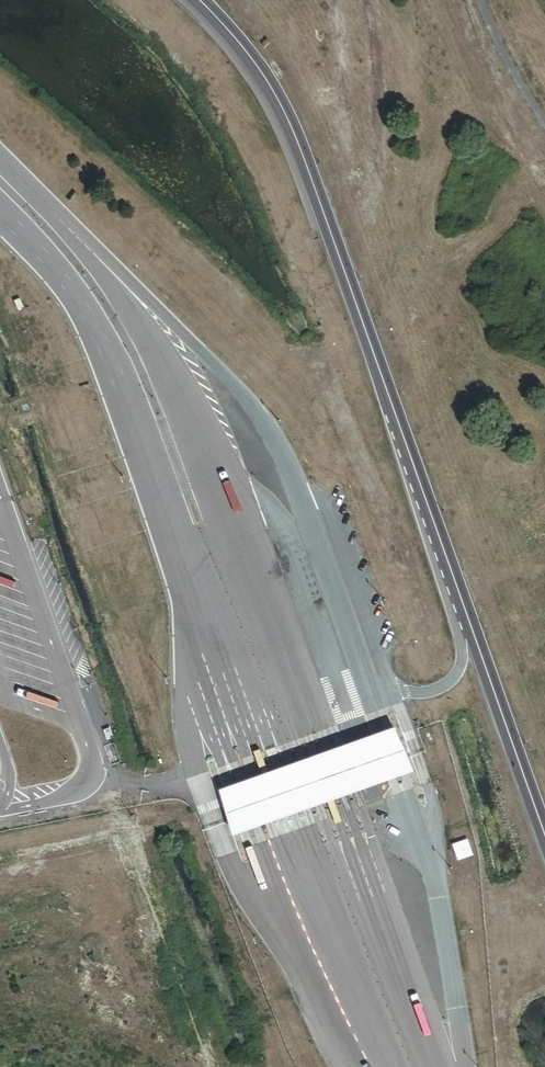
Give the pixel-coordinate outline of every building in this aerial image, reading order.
[(23,306),(19,297),(14,300),(18,309),(23,306)] [(267,772),(220,789),(234,828),(282,812),(333,794),(371,781),(411,768),(396,726),(357,740),(319,753),(267,772)]
